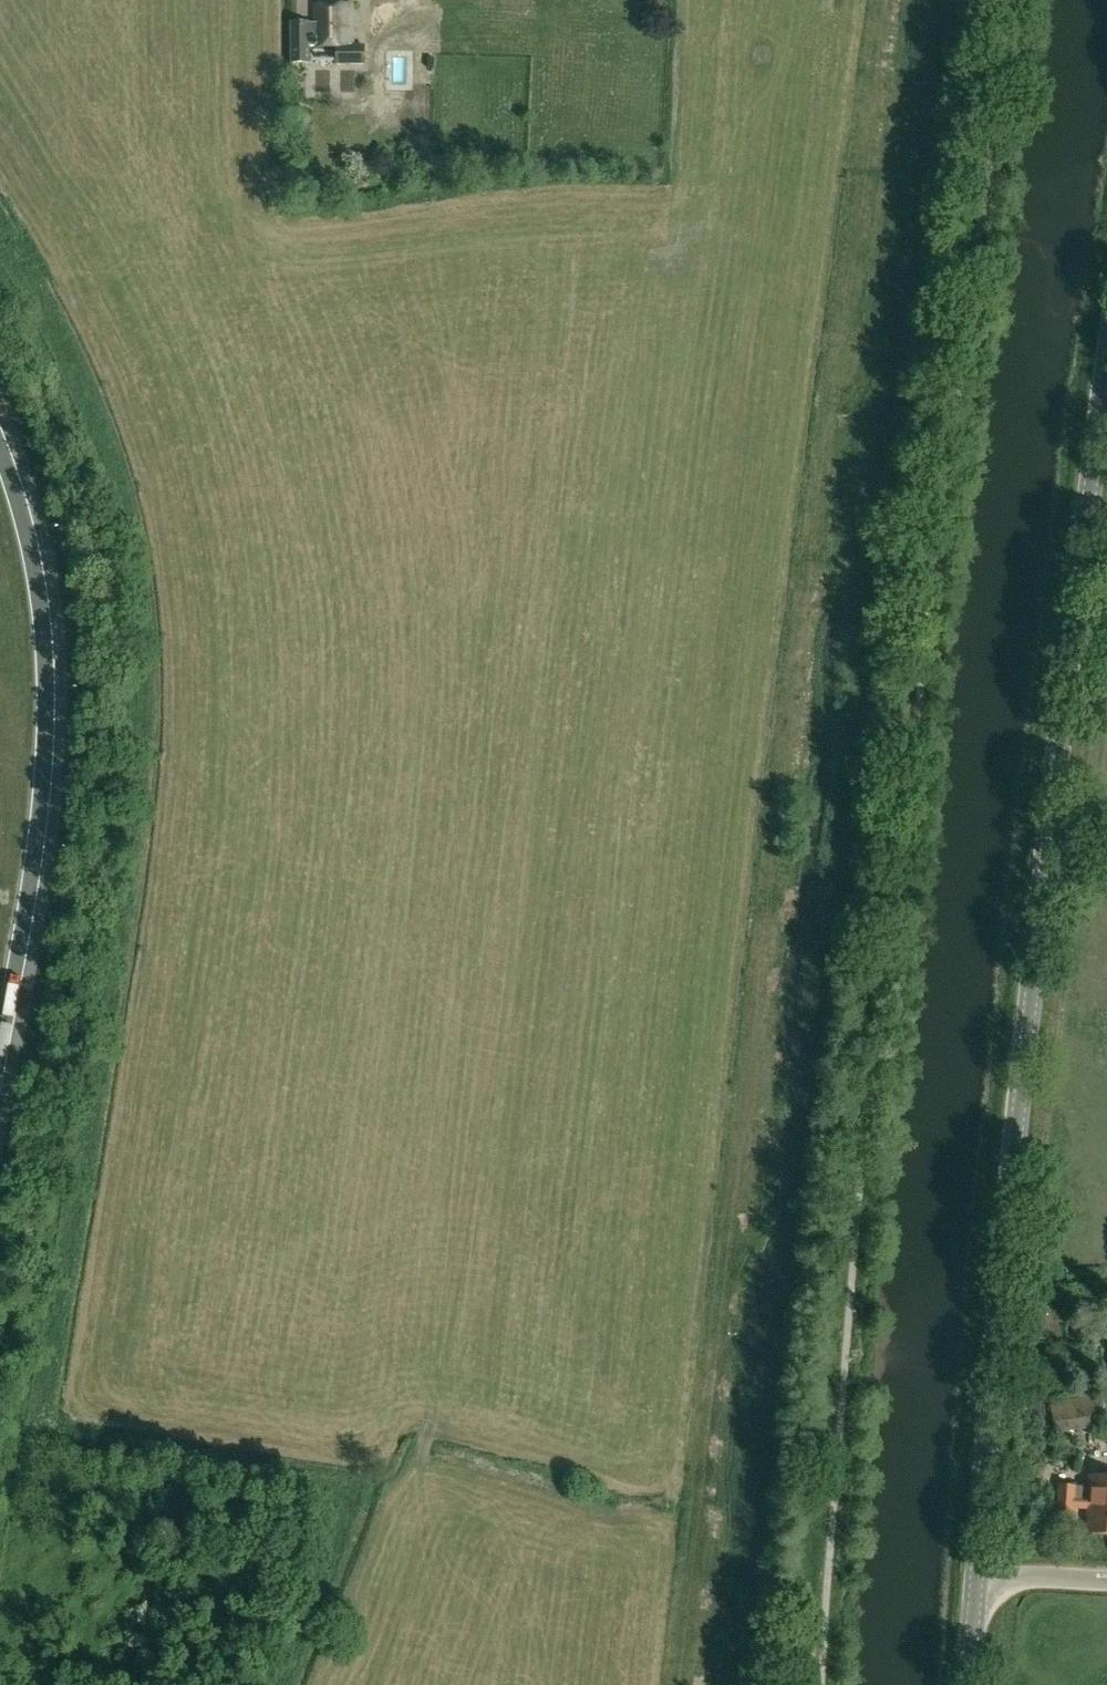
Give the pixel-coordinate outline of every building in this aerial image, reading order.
[(345,46),(344,5),(315,6),(315,23),(291,23),(291,62),(308,62),(308,47),(316,46),(316,48),(336,47),(336,65),(364,64),(363,46),(345,46)] [(1054,1434),(1105,1427),(1101,1395),(1051,1403),(1054,1434)] [(1058,1486),(1056,1515),(1076,1517),(1077,1510),(1089,1511),(1087,1534),(1106,1535),(1106,1478),(1091,1477),(1089,1500),(1077,1499),(1078,1486),(1058,1486)]
